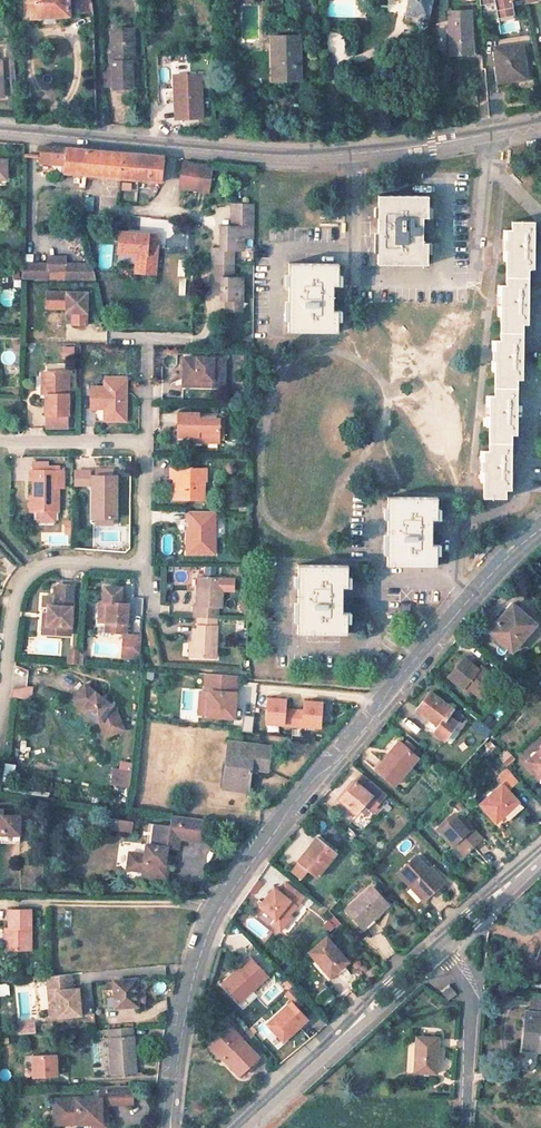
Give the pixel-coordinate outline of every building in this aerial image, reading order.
[(33,18),(71,16),(70,0),(31,0),(33,18)] [(73,5),(83,4),(84,15),(93,15),(93,7),(91,0),(73,0),(73,5)] [(405,19),(418,21),(419,25),(424,26),(428,23),(428,20),(432,0),(408,0),(405,19)] [(480,3),(493,1),(497,17),(513,14),(510,0),(479,0),(480,3)] [(469,61),(465,12),(444,13),(448,63),(469,61)] [(132,27),(128,28),(129,41),(125,41),(126,50),(133,49),(132,27)] [(128,28),(111,28),(114,64),(115,84),(115,86),(133,85),(131,59),(134,58),(133,49),(126,50),(125,41),(129,41),(128,28)] [(278,80),(301,79),(299,36),(271,37),(272,49),(277,49),(278,80)] [(524,60),(522,46),(495,51),(500,84),(523,80),(520,61),(524,60)] [(103,85),(115,84),(114,64),(103,64),(103,85)] [(200,74),(173,75),(175,118),(202,117),(200,74)] [(44,145),(43,156),(65,157),(66,147),(44,145)] [(87,149),(66,147),(65,157),(64,173),(85,174),(87,149)] [(85,174),(121,178),(122,152),(87,149),(85,174)] [(122,152),(121,178),(162,181),(164,155),(159,155),(122,152)] [(184,161),(181,186),(209,189),(211,164),(184,161)] [(429,215),(429,192),(379,192),(378,261),(428,262),(428,240),(424,240),(424,215),(429,215)] [(232,201),(232,224),(229,224),(222,223),(222,245),(236,245),(243,245),(243,233),(250,233),(255,233),(256,201),(232,201)] [(532,220),(509,220),(509,229),(504,229),(504,238),(501,238),(501,248),(504,248),(504,282),(499,282),(499,339),(495,338),(495,347),(492,347),(492,359),(494,359),(494,393),(490,393),(490,448),(484,448),(484,458),(481,458),(481,470),(484,470),(484,496),(508,496),(508,488),(513,488),(513,432),(518,432),(519,376),(524,376),(524,320),(528,321),(528,269),(532,268),(532,220)] [(158,233),(119,230),(117,252),(136,253),(145,254),(144,264),(155,265),(158,233)] [(236,245),(222,245),(213,245),(213,259),(236,260),(236,245)] [(145,254),(136,253),(134,271),(155,273),(155,265),(144,264),(145,254)] [(48,271),(65,271),(65,277),(94,277),(91,262),(65,262),(65,256),(48,256),(48,261),(21,261),(21,267),(21,276),(47,276),(48,271)] [(222,275),(222,284),(222,296),(227,296),(244,296),(244,275),(236,275),(236,260),(213,259),(213,275),(222,275)] [(339,261),(289,260),(288,328),(339,329),(339,307),(335,307),(335,283),(339,283),(339,261)] [(213,275),(213,284),(222,284),(222,275),(213,275)] [(46,291),(46,307),(54,307),(54,292),(46,291)] [(85,292),(54,292),(54,307),(71,308),(71,323),(85,323),(85,292)] [(227,309),(244,309),(244,296),(227,296),(227,309)] [(60,346),(60,356),(73,356),(72,346),(60,346)] [(183,379),(211,380),(211,385),(225,385),(225,355),(183,355),(183,379)] [(47,391),(47,411),(69,411),(69,369),(47,369),(47,391)] [(127,415),(126,374),(105,374),(105,383),(91,383),(92,405),(105,405),(111,405),(111,416),(127,415)] [(191,434),(201,434),(201,439),(217,439),(218,415),(198,415),(198,409),(177,409),(177,434),(191,434)] [(173,477),(173,496),(202,496),(201,478),(205,478),(205,465),(169,465),(169,474),(173,474),(173,477)] [(59,466),(30,466),(30,475),(35,475),(35,506),(38,506),(38,516),(55,515),(55,506),(59,506),(59,483),(64,483),(64,466),(59,466)] [(93,481),(92,514),(96,514),(113,514),(116,514),(117,473),(113,473),(113,467),(95,466),(95,473),(91,473),(90,481),(93,481)] [(439,517),(439,496),(390,495),(389,564),(439,564),(439,542),(434,542),(435,517),(439,517)] [(187,529),(186,550),(216,550),(215,507),(187,507),(186,516),(189,517),(188,529),(187,529)] [(350,564),(300,564),(299,633),(350,634),(350,612),(345,611),(345,586),(350,587),(350,564)] [(195,600),(195,611),(199,611),(219,612),(220,601),(223,601),(223,586),(234,586),(235,574),(224,574),(224,573),(199,572),(198,600),(195,600)] [(49,613),(48,633),(73,634),(75,604),(67,604),(67,596),(76,597),(77,585),(62,583),(61,596),(46,595),(45,604),(50,605),(49,613)] [(124,589),(107,588),(106,601),(110,602),(109,621),(114,622),(114,631),(127,632),(130,603),(123,603),(124,589)] [(109,621),(110,602),(106,601),(103,601),(102,621),(109,621)] [(410,602),(399,602),(399,615),(410,615),(410,602)] [(513,606),(491,631),(513,650),(535,626),(513,606)] [(218,651),(219,612),(199,611),(199,622),(195,622),(195,635),(194,649),(218,651)] [(143,635),(126,633),(124,654),(141,656),(143,635)] [(65,662),(80,663),(81,659),(81,653),(66,652),(65,662)] [(445,675),(461,688),(464,685),(479,697),(495,678),(481,665),(479,668),(463,654),(445,675)] [(15,687),(26,687),(27,668),(15,668),(15,687)] [(232,673),(206,672),(205,689),(209,689),(208,713),(234,715),(236,690),(231,690),(232,673)] [(82,682),(73,698),(84,705),(83,707),(102,718),(105,724),(122,714),(115,701),(106,696),(103,698),(100,696),(100,693),(82,682)] [(32,687),(12,688),(12,698),(32,697),(32,687)] [(205,689),(200,688),(199,713),(208,713),(209,689),(205,689)] [(424,722),(435,731),(444,738),(456,722),(460,716),(451,709),(430,693),(418,708),(414,714),(424,722)] [(321,725),(323,700),(305,699),(304,708),(286,707),(286,697),(268,696),(266,722),(284,723),(284,724),(303,725),(303,724),(321,725)] [(122,714),(105,724),(108,730),(125,720),(122,714)] [(251,731),(252,715),(242,714),(241,731),(251,731)] [(394,722),(406,731),(410,726),(399,717),(394,722)] [(471,727),(484,738),(490,732),(477,720),(471,727)] [(267,768),(270,744),(228,739),(223,775),(227,775),(226,786),(246,788),(249,766),(267,768)] [(399,743),(387,757),(390,760),(402,746),(399,743)] [(393,786),(417,759),(402,746),(390,760),(387,757),(375,770),(393,786)] [(526,761),(540,776),(540,777),(540,747),(526,761)] [(497,757),(505,766),(514,759),(507,750),(497,757)] [(508,786),(516,782),(507,767),(499,771),(508,786)] [(131,770),(114,768),(112,784),(129,787),(131,770)] [(339,797),(355,811),(365,801),(372,807),(385,793),(361,772),(354,780),(339,797)] [(520,804),(505,787),(482,807),(497,824),(506,816),(518,806),(520,804)] [(518,806),(506,816),(510,822),(523,811),(518,806)] [(1,830),(1,833),(20,834),(20,815),(1,815),(1,811),(0,811),(0,830),(1,830)] [(481,838),(470,825),(467,827),(454,813),(438,828),(452,845),(455,842),(464,853),(481,838)] [(146,852),(130,851),(128,866),(142,867),(142,872),(168,875),(169,863),(166,863),(167,855),(167,846),(178,847),(179,837),(202,840),(205,818),(172,814),(170,824),(156,823),(152,844),(147,843),(146,852)] [(136,821),(112,817),(110,828),(135,832),(136,821)] [(334,853),(317,838),(298,860),(315,876),(334,853)] [(462,855),(464,853),(455,842),(452,845),(462,855)] [(437,877),(432,872),(420,859),(402,875),(414,889),(419,885),(431,899),(448,884),(439,875),(437,877)] [(302,897),(285,882),(278,890),(273,887),(258,905),(274,917),(270,922),(279,929),(289,917),(287,915),(302,897)] [(431,899),(419,885),(414,889),(427,903),(431,899)] [(387,906),(371,888),(347,910),(362,928),(387,906)] [(29,951),(29,913),(7,912),(8,926),(7,951),(29,951)] [(326,938),(308,953),(328,975),(337,967),(339,969),(347,961),(326,938)] [(224,987),(239,1003),(268,976),(250,957),(237,970),(239,973),(224,987)] [(237,970),(222,984),(224,987),(239,973),(237,970)] [(68,975),(47,977),(48,993),(57,992),(59,1018),(80,1016),(78,989),(70,990),(68,975)] [(258,995),(240,1013),(250,1024),(283,990),(270,977),(256,992),(258,995)] [(139,1006),(137,979),(115,980),(116,991),(105,992),(106,1008),(139,1006)] [(457,995),(450,984),(441,991),(448,1001),(457,995)] [(0,988),(0,996),(8,996),(8,987),(0,988)] [(57,992),(48,993),(51,1018),(59,1018),(57,992)] [(291,1002),(267,1024),(282,1041),(307,1020),(291,1002)] [(525,1048),(540,1050),(540,1013),(531,1012),(530,1025),(527,1025),(525,1048)] [(36,1024),(18,1024),(18,1034),(36,1034),(36,1024)] [(258,1059),(228,1025),(210,1040),(225,1058),(224,1059),(239,1076),(258,1059)] [(112,1074),(136,1073),(133,1027),(109,1029),(112,1074)] [(432,1073),(434,1037),(411,1036),(409,1071),(432,1073)] [(210,1040),(206,1044),(222,1062),(224,1059),(225,1058),(210,1040)] [(55,1055),(31,1056),(33,1089),(49,1088),(49,1076),(56,1076),(55,1055)] [(61,1099),(61,1124),(85,1124),(85,1127),(107,1127),(107,1117),(101,1116),(102,1107),(132,1107),(132,1085),(101,1086),(101,1097),(61,1099)] [(61,1124),(61,1099),(51,1100),(51,1125),(61,1124)]
